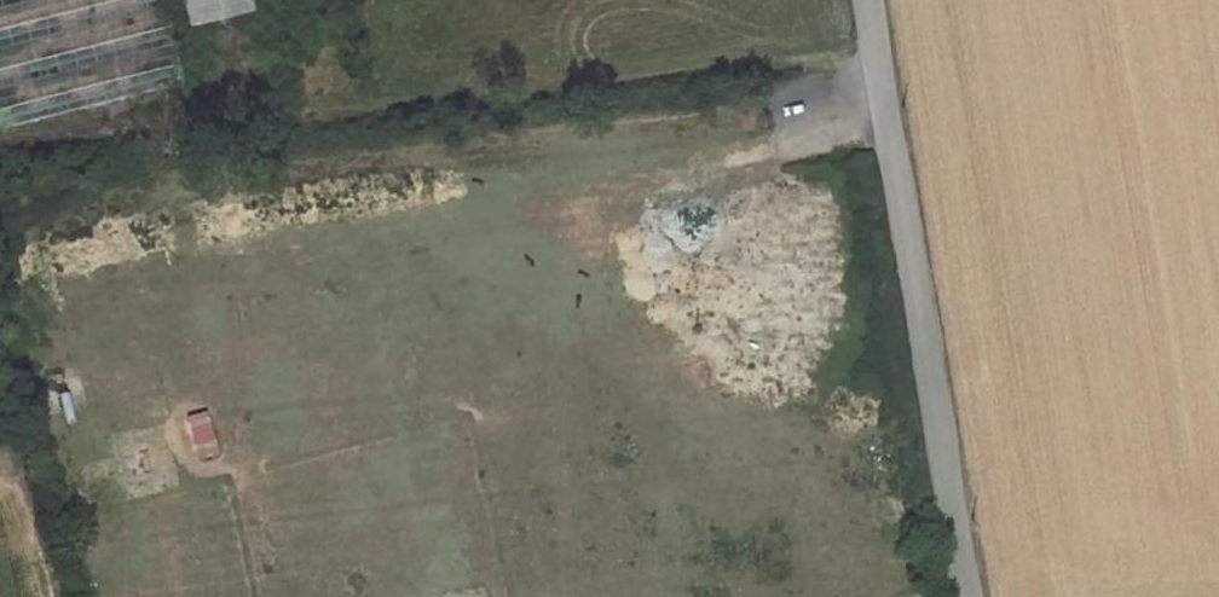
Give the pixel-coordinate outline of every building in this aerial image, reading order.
[(184,83),(164,0),(0,0),(0,129),(184,83)] [(192,19),(251,4),(250,0),(187,0),(192,19)]
